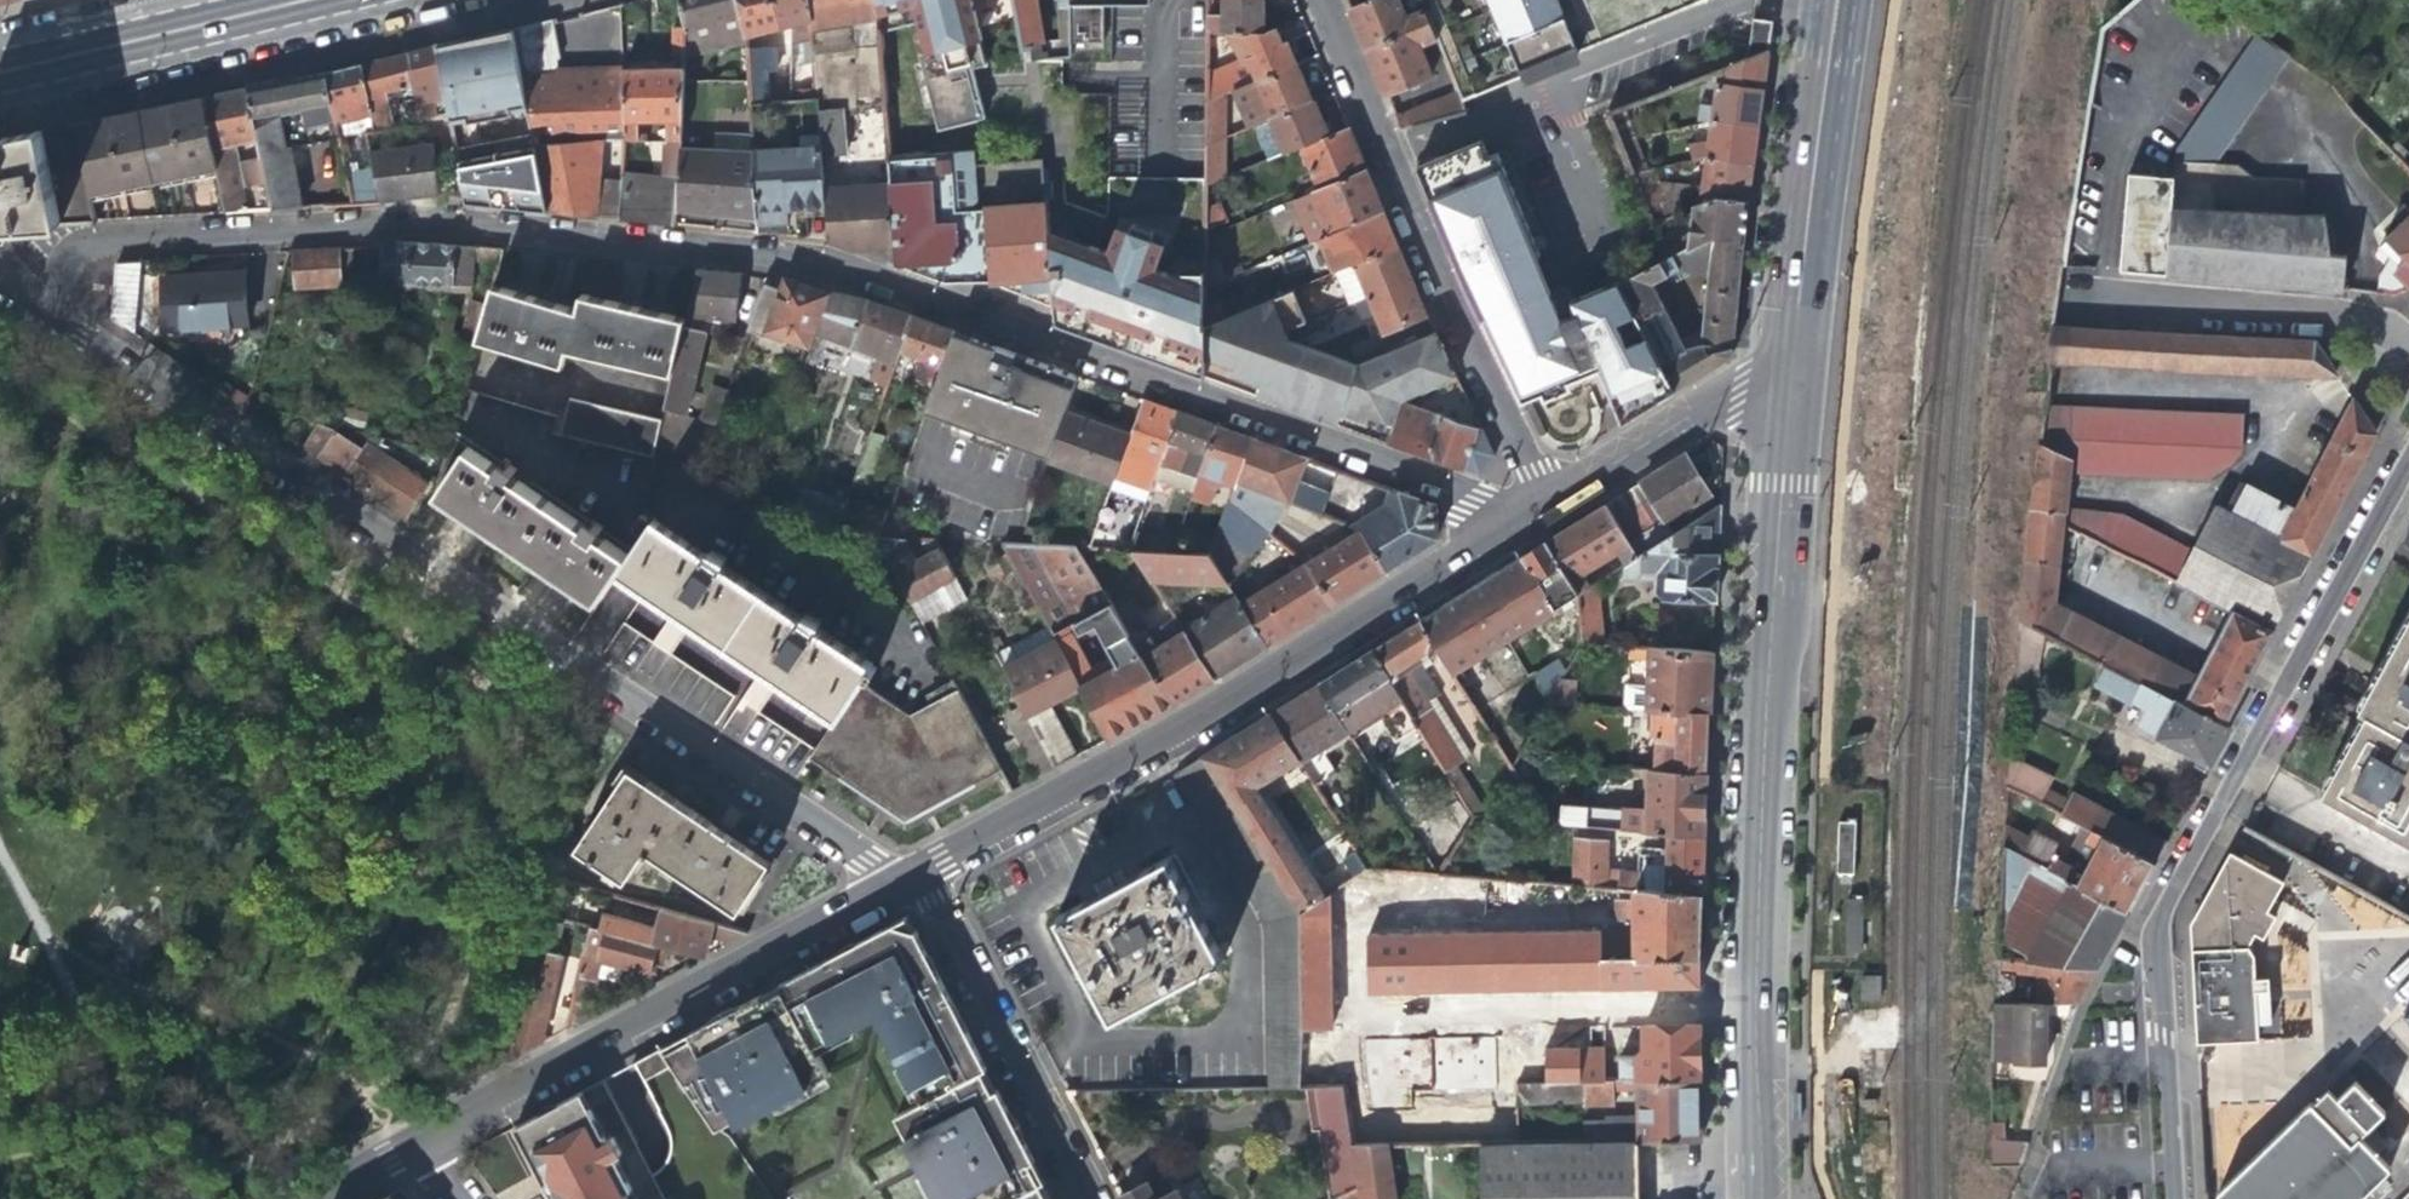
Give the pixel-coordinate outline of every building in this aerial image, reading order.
[(701,42),(698,20),(717,16),(722,44),(744,40),(744,29),(736,0),(677,0),(682,18),(683,22),(682,46),(701,42)] [(777,21),(774,6),(777,1),(777,0),(736,0),(744,29),(777,21)] [(810,47),(808,23),(807,0),(777,0),(777,1),(774,6),(777,21),(785,20),(787,52),(810,47)] [(880,99),(874,19),(873,0),(807,0),(808,23),(810,47),(814,96),(817,131),(818,151),(842,149),(839,102),(880,99)] [(874,19),(914,9),(921,38),(914,40),(933,116),(981,104),(965,43),(980,39),(977,27),(980,26),(974,0),(873,0),(874,19)] [(1017,22),(1020,38),(1029,36),(1038,35),(1042,34),(1035,0),(1013,0),(1017,22)] [(1069,42),(1066,0),(1055,0),(1059,42),(1069,42)] [(1244,27),(1260,27),(1260,3),(1260,0),(1203,0),(1203,1),(1221,1),(1221,10),(1203,10),(1203,27),(1244,27)] [(1400,0),(1357,0),(1350,3),(1365,40),(1426,16),(1421,3),(1404,10),(1400,0)] [(1695,0),(1420,0),(1421,3),(1426,16),(1435,38),(1454,90),(1457,98),(1695,0)] [(1104,5),(1068,6),(1070,52),(1106,51),(1104,5)] [(557,51),(550,12),(513,21),(520,56),(557,51)] [(702,47),(722,44),(717,16),(698,20),(701,42),(702,47)] [(1435,38),(1426,16),(1365,40),(1384,85),(1385,87),(1430,69),(1421,43),(1435,38)] [(670,49),(681,50),(682,46),(683,22),(682,18),(672,17),(670,49)] [(1745,59),(1767,51),(1771,20),(1763,19),(1751,18),(1745,59)] [(463,198),(482,200),(523,205),(547,207),(534,134),(522,70),(520,56),(513,21),(482,28),(466,32),(430,40),(442,94),(449,131),(463,198)] [(1221,88),(1252,76),(1293,59),(1286,41),(1283,35),(1277,37),(1272,22),(1260,27),(1244,27),(1252,47),(1202,68),(1202,96),(1221,88)] [(2214,161),(2288,52),(2255,28),(2175,144),(2173,156),(2214,161)] [(1040,47),(1038,35),(1029,36),(1030,48),(1040,47)] [(428,97),(442,94),(430,40),(416,43),(405,46),(410,79),(417,114),(431,112),(428,97)] [(701,42),(682,46),(681,50),(681,56),(703,57),(702,47),(701,42)] [(385,84),(410,79),(405,46),(382,52),(360,57),(370,109),(373,119),(391,116),(385,84)] [(1698,116),(1711,118),(1757,123),(1762,85),(1767,51),(1745,59),(1718,69),(1713,102),(1701,100),(1698,116)] [(370,109),(360,57),(342,61),(323,65),(333,116),(370,109)] [(1277,112),(1310,98),(1303,82),(1293,59),(1252,76),(1262,102),(1268,115),(1277,112)] [(654,177),(631,173),(616,171),(616,176),(616,214),(642,217),(674,220),(675,205),(678,140),(681,62),(647,63),(616,63),(616,135),(631,136),(631,114),(659,115),(660,133),(655,138),(654,177)] [(592,136),(616,135),(616,63),(577,63),(563,63),(522,70),(534,134),(547,207),(566,209),(593,212),(592,177),(592,136)] [(745,65),(746,70),(747,101),(766,99),(764,64),(745,65)] [(307,138),(337,132),(333,116),(323,65),(289,72),(243,81),(271,205),(301,203),(297,183),(288,141),(283,142),(276,111),(300,106),(307,138)] [(245,139),(261,206),(271,205),(243,81),(223,85),(199,90),(212,145),(233,141),(245,139)] [(1221,113),(1221,88),(1202,96),(1202,120),(1221,113)] [(199,90),(165,96),(182,171),(196,169),(216,165),(199,90)] [(1438,94),(1443,110),(1460,105),(1457,98),(1454,90),(1438,94)] [(1438,94),(1412,102),(1417,117),(1443,110),(1438,94)] [(165,96),(133,103),(150,177),(168,174),(182,171),(165,96)] [(1262,156),(1297,141),(1325,130),(1317,112),(1311,98),(1310,98),(1277,112),(1268,115),(1248,123),(1262,156)] [(1417,117),(1412,102),(1393,107),(1399,122),(1417,117)] [(138,180),(150,177),(133,103),(100,109),(117,184),(138,180)] [(1605,111),(1615,138),(1631,135),(1635,134),(1623,104),(1605,111)] [(105,186),(117,184),(100,109),(69,115),(86,190),(105,186)] [(373,125),(373,119),(370,109),(333,116),(337,132),(364,127),(373,125)] [(1202,142),(1220,134),(1221,113),(1202,120),(1202,142)] [(0,129),(0,221),(60,217),(92,215),(86,190),(69,115),(3,128),(0,129)] [(1711,118),(1706,153),(1751,160),(1754,140),(1757,123),(1711,118)] [(1297,141),(1315,182),(1363,162),(1354,142),(1346,122),(1325,130),(1297,141)] [(817,131),(796,133),(796,139),(798,158),(819,156),(818,151),(817,131)] [(1664,394),(1672,389),(1619,277),(1618,275),(1567,293),(1573,306),(1557,313),(1531,249),(1544,244),(1503,142),(1485,150),(1479,133),(1414,159),(1456,261),(1463,258),(1465,263),(1470,274),(1463,277),(1466,284),(1519,394),(1580,365),(1576,357),(1582,353),(1590,350),(1621,419),(1664,394)] [(1220,173),(1220,134),(1202,142),(1201,172),(1201,181),(1220,173)] [(631,173),(631,136),(616,135),(616,171),(631,173)] [(1644,165),(1631,135),(1615,138),(1628,168),(1644,165)] [(368,145),(372,165),(379,196),(389,195),(426,191),(438,190),(429,139),(368,145)] [(801,203),(822,202),(822,198),(821,184),(820,172),(819,156),(798,158),(796,139),(749,142),(749,144),(750,162),(753,213),(753,217),(771,216),(784,215),(783,205),(801,203)] [(2397,139),(2390,146),(2403,158),(2408,151),(2397,139)] [(712,209),(753,213),(750,162),(749,144),(678,140),(675,205),(712,209)] [(216,165),(221,186),(241,183),(238,168),(233,141),(212,145),(216,165)] [(1671,214),(1689,207),(1718,195),(1747,198),(1750,178),(1751,160),(1706,153),(1701,185),(1676,181),(1671,214)] [(1329,226),(1334,224),(1381,205),(1373,185),(1363,162),(1315,182),(1311,183),(1329,226)] [(929,178),(928,163),(885,167),(886,180),(929,178)] [(1647,164),(1644,165),(1628,168),(1639,196),(1657,188),(1647,164)] [(345,169),(351,200),(363,199),(379,198),(379,196),(372,165),(345,169)] [(2146,271),(2167,272),(2174,201),(2176,174),(2129,170),(2120,268),(2146,271)] [(616,176),(592,177),(593,212),(616,214),(616,176)] [(933,220),(929,178),(886,180),(887,192),(889,220),(891,249),(892,260),(913,268),(921,271),(934,235),(933,220)] [(886,180),(821,184),(822,198),(822,202),(825,236),(841,241),(860,249),(867,248),(876,249),(891,249),(889,220),(887,192),(886,180)] [(246,206),(241,183),(221,186),(226,207),(246,206)] [(1689,207),(1684,246),(1710,234),(1743,237),(1746,211),(1747,198),(1718,195),(1689,207)] [(1201,202),(1201,228),(1220,221),(1211,198),(1201,202)] [(2174,201),(2167,272),(2314,286),(2344,288),(2347,255),(2331,253),(2327,214),(2301,212),(2174,201)] [(1041,203),(1011,205),(1012,223),(985,225),(986,233),(988,250),(990,279),(1014,277),(1021,276),(1023,287),(1035,286),(1048,285),(1043,226),(1041,203)] [(984,207),(985,225),(1012,223),(1011,205),(984,207)] [(1334,224),(1350,259),(1352,258),(1395,240),(1387,220),(1381,205),(1334,224)] [(2378,292),(2394,293),(2408,287),(2408,210),(2405,214),(2402,212),(2397,216),(2400,219),(2384,235),(2386,237),(2377,248),(2389,258),(2378,292)] [(960,219),(933,220),(934,235),(921,271),(931,274),(943,278),(951,256),(961,252),(963,253),(960,219)] [(1048,285),(1050,317),(1114,340),(1199,371),(1200,321),(1200,283),(1150,265),(1159,240),(1148,236),(1151,227),(1129,219),(1126,228),(1114,223),(1105,248),(1043,226),(1048,285)] [(1650,223),(1664,256),(1675,251),(1660,219),(1650,223)] [(979,234),(980,252),(988,250),(986,233),(979,234)] [(1710,234),(1684,246),(1675,251),(1664,256),(1619,277),(1672,389),(1730,353),(1734,317),(1740,261),(1743,237),(1710,234)] [(471,257),(495,258),(499,245),(382,237),(380,280),(420,282),(468,284),(471,257)] [(1367,293),(1410,275),(1401,253),(1395,240),(1352,258),(1367,293)] [(354,280),(351,244),(292,246),(292,254),(294,283),(354,280)] [(981,260),(963,253),(961,252),(951,256),(943,278),(992,296),(990,279),(988,250),(980,252),(981,260)] [(1201,258),(1200,279),(1223,270),(1214,251),(1201,258)] [(1353,299),(1355,298),(1367,293),(1352,258),(1350,259),(1338,264),(1353,299)] [(739,270),(732,268),(716,267),(695,265),(684,310),(731,316),(735,314),(739,270)] [(1374,329),(1383,349),(1433,329),(1428,319),(1421,302),(1410,275),(1367,293),(1375,314),(1380,327),(1374,329)] [(808,326),(821,292),(798,283),(797,285),(789,282),(785,280),(783,283),(762,276),(746,323),(781,335),(783,329),(805,336),(808,326)] [(162,282),(165,332),(245,327),(243,277),(209,279),(162,282)] [(508,289),(487,284),(482,301),(471,339),(510,348),(512,340),(547,349),(546,357),(562,360),(565,347),(575,306),(553,301),(531,295),(508,289)] [(1282,328),(1304,319),(1289,284),(1200,321),(1199,371),(1301,408),(1387,439),(1402,396),(1441,379),(1454,373),(1433,329),(1383,349),(1353,360),(1290,337),(1285,335),(1282,328)] [(631,363),(669,372),(682,321),(683,314),(658,308),(629,301),(604,295),(579,289),(575,306),(565,347),(616,359),(618,352),(633,356),(631,363)] [(846,293),(824,289),(808,326),(853,344),(870,298),(846,293)] [(1364,319),(1375,314),(1367,293),(1355,298),(1364,319)] [(482,301),(465,297),(451,341),(469,346),(471,339),(482,301)] [(884,384),(898,346),(910,313),(886,304),(870,298),(853,344),(874,351),(865,378),(884,384)] [(932,383),(953,328),(929,320),(910,313),(898,346),(918,354),(911,375),(920,379),(918,387),(926,390),(929,382),(932,383)] [(1308,329),(1304,319),(1282,328),(1285,335),(1290,337),(1308,329)] [(703,328),(682,321),(669,372),(662,403),(683,410),(689,388),(703,328)] [(2334,368),(2315,340),(2054,325),(2050,356),(2324,373),(2334,368)] [(1046,458),(1051,445),(1068,397),(1077,373),(1027,355),(1024,364),(1012,360),(1015,351),(996,344),(988,341),(960,331),(953,328),(927,398),(935,401),(982,416),(975,433),(1046,458)] [(1027,355),(1015,351),(1012,360),(1024,364),(1027,355)] [(1444,385),(1457,379),(1454,373),(1441,379),(1444,385)] [(713,421),(726,382),(709,376),(696,415),(713,421)] [(650,449),(653,439),(659,412),(566,389),(557,426),(650,449)] [(1150,475),(1156,459),(1175,408),(1157,402),(1141,396),(1133,421),(1117,464),(1150,475)] [(1423,403),(1402,396),(1387,439),(1422,452),(1476,471),(1493,454),(1478,423),(1431,406),(1433,402),(1425,398),(1423,403)] [(1116,467),(1117,464),(1133,421),(1098,408),(1068,397),(1051,445),(1116,467)] [(2221,600),(2233,607),(2274,627),(2323,532),(2375,430),(2354,398),(2296,508),(2250,485),(2245,485),(2232,510),(2219,502),(2195,549),(2179,580),(2209,595),(2221,600)] [(701,456),(713,421),(696,415),(683,410),(662,403),(659,412),(653,439),(701,456)] [(2044,403),(2039,442),(2070,457),(2069,471),(2205,478),(2233,462),(2242,448),(2244,413),(2044,403)] [(1178,466),(1181,457),(1186,443),(1206,449),(1215,423),(1192,415),(1175,408),(1156,459),(1178,466)] [(372,447),(380,433),(314,416),(297,441),(403,511),(413,497),(423,482),(372,447)] [(492,528),(512,542),(548,489),(528,475),(524,481),(508,471),(513,462),(507,458),(501,466),(495,462),(499,456),(450,423),(437,460),(446,467),(432,488),(451,501),(471,514),(492,528)] [(1214,477),(1235,483),(1237,476),(1251,436),(1228,428),(1215,423),(1206,449),(1201,463),(1198,472),(1191,493),(1201,496),(1207,498),(1214,477)] [(869,426),(863,443),(878,448),(884,432),(869,426)] [(1289,498),(1304,455),(1251,436),(1237,476),(1255,483),(1283,495),(1289,498)] [(2070,457),(2039,442),(2031,507),(2064,511),(2065,507),(2069,471),(2070,457)] [(868,480),(878,448),(863,443),(852,474),(868,480)] [(1181,457),(1192,460),(1201,463),(1206,449),(1186,443),(1181,457)] [(1638,479),(1656,507),(1662,517),(1670,529),(1712,503),(1693,474),(1680,453),(1638,479)] [(1188,469),(1198,472),(1201,463),(1192,460),(1188,469)] [(1255,483),(1237,476),(1235,483),(1230,497),(1246,510),(1265,527),(1283,495),(1255,483)] [(1384,510),(1357,526),(1382,567),(1435,534),(1434,503),(1410,494),(1396,488),(1392,504),(1384,510)] [(584,514),(548,489),(512,542),(531,554),(548,566),(569,580),(594,596),(615,564),(629,544),(598,523),(600,520),(591,515),(586,523),(581,519),(584,514)] [(1188,535),(1201,496),(1191,493),(1176,534),(1171,549),(1211,551),(1216,536),(1188,535)] [(1226,578),(1265,527),(1246,510),(1230,497),(1216,536),(1211,551),(1225,576),(1226,578)] [(1666,593),(1714,595),(1715,565),(1718,514),(1718,499),(1712,503),(1670,529),(1636,551),(1623,560),(1621,561),(1622,571),(1657,572),(1656,584),(1666,593)] [(1622,529),(1603,501),(1579,516),(1541,540),(1573,591),(1588,582),(1580,569),(1615,548),(1623,560),(1636,551),(1622,529)] [(1656,507),(1643,515),(1650,525),(1662,517),(1656,507)] [(2274,627),(2233,607),(2199,672),(2054,599),(2063,522),(2064,511),(2031,507),(2024,566),(2019,617),(2045,631),(2106,661),(2143,680),(2225,722),(2257,659),(2274,627)] [(2121,512),(2065,507),(2064,511),(2063,522),(2179,580),(2195,549),(2121,512)] [(686,610),(727,637),(762,584),(722,558),(726,550),(709,542),(705,546),(650,510),(629,544),(615,564),(636,577),(686,610)] [(1643,515),(1622,529),(1636,551),(1670,529),(1662,517),(1650,525),(1643,515)] [(1357,526),(1303,560),(1329,600),(1359,581),(1371,573),(1382,567),(1357,526)] [(1123,546),(1127,546),(1171,549),(1176,534),(1129,532),(1123,546)] [(918,536),(927,551),(937,546),(932,537),(918,536)] [(1017,540),(999,539),(1043,623),(1046,628),(1050,636),(1076,684),(1103,736),(1143,714),(1169,700),(1125,631),(1113,612),(1069,543),(1017,540)] [(1450,669),(1573,591),(1541,540),(1525,549),(1498,567),(1465,587),(1417,617),(1432,640),(1450,669)] [(963,595),(937,546),(927,551),(913,558),(905,544),(885,555),(919,618),(963,595)] [(1145,575),(1181,575),(1198,576),(1225,576),(1211,551),(1171,549),(1127,546),(1145,575)] [(1229,583),(1234,591),(1239,600),(1263,641),(1299,618),(1329,600),(1303,560),(1249,594),(1239,577),(1229,583)] [(1606,580),(1622,571),(1621,561),(1609,568),(1602,573),(1606,580)] [(1599,568),(1602,573),(1609,568),(1606,564),(1599,568)] [(1197,586),(1198,576),(1181,575),(1181,585),(1197,586)] [(1591,580),(1588,582),(1573,591),(1582,639),(1602,640),(1591,580)] [(772,667),(835,709),(858,674),(865,663),(869,666),(873,660),(869,658),(870,656),(818,621),(821,614),(807,606),(803,611),(762,584),(727,637),(772,667)] [(1177,627),(1179,630),(1207,676),(1240,656),(1263,641),(1239,600),(1234,591),(1177,627)] [(2217,608),(2221,600),(2209,595),(2206,602),(2217,608)] [(1127,603),(1113,612),(1125,631),(1133,627),(1140,623),(1127,603)] [(2354,710),(2362,715),(2321,789),(2408,837),(2408,613),(2397,635),(2382,661),(2354,710)] [(1424,649),(1432,640),(1417,617),(1396,630),(1368,648),(1392,686),(1409,713),(1408,715),(1413,723),(1422,738),(1440,767),(1452,760),(1460,755),(1406,667),(1420,659),(1416,653),(1424,649)] [(2036,663),(2045,631),(2019,617),(2015,681),(2037,684),(2036,663)] [(685,631),(665,619),(650,643),(670,655),(685,631)] [(992,650),(1020,703),(1052,764),(1074,752),(1048,699),(1062,691),(1076,684),(1050,636),(1046,628),(1043,623),(992,650)] [(1137,633),(1133,627),(1125,631),(1169,700),(1189,687),(1207,676),(1179,630),(1154,645),(1144,629),(1137,633)] [(1650,707),(1654,707),(1709,711),(1711,675),(1712,649),(1627,642),(1627,649),(1636,650),(1640,654),(1652,654),(1650,707)] [(1345,731),(1373,715),(1365,703),(1392,686),(1368,648),(1350,659),(1315,681),(1345,731)] [(1427,654),(1424,649),(1416,653),(1420,659),(1427,654)] [(1532,670),(1546,694),(1556,678),(1551,669),(1559,664),(1555,657),(1532,670)] [(2195,762),(2207,769),(2231,725),(2225,722),(2143,680),(2106,661),(2096,680),(2147,707),(2139,722),(2189,749),(2199,754),(2195,762)] [(909,708),(858,674),(835,709),(811,745),(806,752),(879,800),(889,785),(917,788),(925,802),(996,764),(954,685),(909,708)] [(1557,676),(1556,678),(1546,694),(1543,699),(1571,701),(1571,678),(1557,676)] [(1296,760),(1345,731),(1315,681),(1294,694),(1266,712),(1295,758),(1296,760)] [(1409,713),(1392,686),(1365,703),(1373,715),(1378,712),(1392,735),(1399,731),(1413,723),(1408,715),(1409,713)] [(1035,773),(1052,764),(1020,703),(1002,712),(1013,734),(999,741),(1004,750),(1018,744),(1021,749),(1023,748),(1035,773)] [(1477,714),(1486,728),(1497,722),(1504,718),(1495,703),(1477,714)] [(1678,749),(1657,748),(1657,761),(1637,759),(1630,752),(1613,751),(1612,766),(1640,767),(1706,772),(1708,732),(1709,711),(1654,707),(1653,731),(1657,732),(1679,733),(1678,749)] [(1251,784),(1295,758),(1266,712),(1239,729),(1199,753),(1295,908),(1319,893),(1251,784)] [(1512,746),(1497,722),(1486,728),(1504,758),(1512,746)] [(1408,746),(1422,738),(1413,723),(1399,731),(1408,746)] [(1657,732),(1657,748),(1678,749),(1679,733),(1657,732)] [(2008,784),(2060,811),(2068,798),(2047,787),(2053,774),(2010,752),(2008,784)] [(1266,1087),(1301,1086),(1300,1049),(1300,1045),(1299,1027),(1295,908),(1199,753),(1169,769),(1264,919),(1266,1087)] [(1479,806),(1452,760),(1440,767),(1452,787),(1461,801),(1469,813),(1471,813),(1479,806)] [(1315,790),(1300,766),(1287,774),(1301,798),(1315,790)] [(1623,807),(1593,804),(1592,823),(1667,828),(1704,831),(1705,800),(1706,772),(1640,767),(1640,775),(1647,776),(1646,806),(1623,804),(1623,807)] [(578,846),(627,880),(644,853),(648,855),(652,851),(737,909),(769,860),(729,836),(629,768),(578,846)] [(2060,811),(2083,824),(2094,830),(2155,863),(2165,845),(2168,840),(2072,789),(2068,798),(2060,811)] [(1424,860),(1431,872),(1451,840),(1469,813),(1461,801),(1424,860)] [(1557,820),(1592,823),(1593,804),(1558,801),(1557,820)] [(1856,819),(1838,818),(1836,871),(1854,871),(1856,819)] [(2006,821),(2004,843),(2020,851),(2026,839),(2029,834),(2006,821)] [(2064,859),(2053,853),(2047,866),(2130,910),(2145,882),(2155,863),(2094,830),(2083,824),(2064,859)] [(1661,842),(1660,853),(1666,853),(1664,889),(1701,891),(1703,857),(1704,831),(1667,828),(1666,842),(1661,842)] [(1571,832),(1567,881),(1596,884),(1632,886),(1646,887),(1647,875),(1635,874),(1635,866),(1602,864),(1604,834),(1571,832)] [(2020,851),(2047,866),(2053,853),(2026,839),(2020,851)] [(1997,957),(2000,957),(2105,955),(2117,932),(2130,910),(2047,866),(2020,851),(2004,843),(1997,957)] [(2191,923),(2192,947),(2193,968),(2196,1042),(2256,1039),(2256,1023),(2268,1022),(2266,978),(2252,978),(2251,956),(2247,945),(2252,936),(2256,929),(2260,932),(2268,928),(2276,913),(2268,908),(2277,891),(2284,879),(2252,861),(2231,849),(2191,923)] [(1648,852),(1647,875),(1646,887),(1664,889),(1666,853),(1660,853),(1648,852)] [(1220,957),(1163,856),(1112,882),(1054,914),(1108,1017),(1208,964),(1210,966),(1211,966),(1212,967),(1218,964),(1216,960),(1220,957)] [(1359,868),(1359,895),(1365,905),(1372,905),(1372,896),(1372,886),(1373,867),(1363,867),(1359,868)] [(1431,889),(1431,872),(1373,867),(1372,886),(1431,889)] [(1326,902),(1359,895),(1359,868),(1325,889),(1326,902)] [(1481,905),(1481,898),(1482,889),(1482,875),(1444,872),(1443,903),(1481,905)] [(1517,878),(1482,875),(1482,889),(1493,890),(1516,891),(1517,878)] [(1596,891),(1596,884),(1567,881),(1526,878),(1526,897),(1569,900),(1570,890),(1596,891)] [(1699,935),(1701,891),(1664,889),(1646,887),(1632,886),(1632,896),(1623,896),(1623,917),(1632,918),(1632,927),(1365,933),(1366,990),(1697,983),(1699,935)] [(1329,1027),(1326,902),(1325,889),(1319,893),(1295,908),(1299,1027),(1329,1027)] [(1492,898),(1493,890),(1482,889),(1481,898),(1492,898)] [(1381,897),(1372,896),(1372,905),(1380,906),(1381,897)] [(604,911),(599,928),(667,945),(700,954),(706,951),(710,934),(714,920),(662,906),(656,925),(604,911)] [(542,912),(533,945),(550,949),(558,916),(542,912)] [(560,952),(581,957),(590,925),(568,919),(560,952)] [(651,963),(661,965),(667,945),(599,928),(590,925),(581,957),(562,1030),(589,1015),(603,958),(632,965),(649,970),(651,963)] [(538,1043),(560,952),(550,949),(533,945),(507,1057),(506,1060),(529,1047),(538,1043)] [(700,954),(667,945),(661,965),(675,969),(700,954)] [(730,1123),(733,1128),(825,1080),(809,1051),(873,1017),(919,1104),(898,1115),(908,1135),(903,1138),(935,1198),(1045,1198),(1028,1166),(1033,1163),(1004,1107),(991,1114),(984,1101),(992,1097),(985,1084),(972,1059),(977,1056),(939,983),(934,985),(919,958),(907,964),(905,959),(892,957),(882,955),(879,950),(866,957),(864,952),(797,986),(784,993),(783,990),(763,1001),(760,996),(704,1027),(711,1040),(703,1045),(697,1048),(693,1041),(667,1055),(663,1049),(633,1066),(642,1083),(673,1067),(680,1077),(674,1081),(683,1095),(689,1091),(692,1094),(710,1120),(725,1112),(730,1123)] [(2037,972),(2036,1000),(2048,1001),(2080,1001),(2092,978),(2105,955),(2000,957),(2000,967),(2006,968),(2007,972),(2037,972)] [(2047,1036),(2048,1001),(2036,1000),(1994,1000),(1992,1033),(1992,1059),(2046,1058),(2047,1036)] [(1637,1055),(1618,1055),(1617,1078),(1698,1076),(1698,1044),(1698,1024),(1641,1025),(1641,1039),(1641,1049),(1637,1055)] [(1620,1040),(1641,1039),(1641,1025),(1620,1026),(1620,1040)] [(1593,1026),(1593,1038),(1601,1038),(1601,1026),(1593,1026)] [(1334,1027),(1329,1027),(1299,1027),(1300,1045),(1334,1045),(1334,1027)] [(1493,1038),(1493,1046),(1495,1081),(1516,1081),(1581,1079),(1601,1078),(1601,1050),(1583,1050),(1531,1050),(1530,1037),(1493,1038)] [(1583,1038),(1583,1050),(1601,1050),(1601,1038),(1593,1038),(1583,1038)] [(1398,1084),(1495,1081),(1493,1046),(1398,1048),(1398,1084)] [(1351,1048),(1300,1049),(1301,1086),(1306,1086),(1342,1086),(1351,1085),(1351,1048)] [(1603,1050),(1604,1078),(1617,1078),(1618,1055),(1618,1049),(1603,1050)] [(1582,1120),(1582,1129),(1583,1141),(1591,1140),(1626,1140),(1699,1138),(1698,1101),(1698,1076),(1617,1078),(1604,1078),(1601,1078),(1581,1079),(1581,1092),(1582,1101),(1612,1100),(1612,1090),(1636,1090),(1637,1116),(1606,1116),(1606,1120),(1582,1120)] [(1517,1093),(1581,1092),(1581,1079),(1516,1081),(1517,1093)] [(1330,1198),(1337,1195),(1357,1184),(1351,1146),(1347,1117),(1342,1086),(1306,1086),(1313,1131),(1318,1131),(1330,1198)] [(2328,1086),(2313,1101),(2321,1110),(2337,1095),(2328,1086)] [(1801,1093),(1793,1093),(1794,1118),(1803,1118),(1801,1093)] [(2337,1095),(2321,1110),(2313,1101),(2310,1098),(2215,1190),(2224,1198),(2356,1198),(2391,1165),(2360,1134),(2367,1127),(2337,1095)] [(588,1110),(582,1113),(574,1098),(515,1130),(539,1176),(543,1185),(548,1193),(551,1198),(611,1198),(624,1192),(630,1189),(615,1162),(622,1159),(617,1149),(612,1140),(605,1143),(588,1110)] [(725,1112),(710,1120),(716,1131),(730,1123),(725,1112)] [(1563,1130),(1563,1141),(1583,1141),(1582,1129),(1563,1130)] [(1627,1179),(1627,1165),(1626,1140),(1591,1140),(1583,1141),(1563,1141),(1480,1143),(1481,1198),(1627,1198),(1627,1179)] [(2020,1166),(2029,1142),(1991,1140),(1991,1165),(2020,1166)] [(1386,1145),(1351,1146),(1357,1184),(1359,1198),(1394,1198),(1386,1145)] [(1119,1196),(1121,1198),(1157,1198),(1147,1182),(1119,1196)] [(1357,1184),(1337,1195),(1338,1198),(1359,1198),(1357,1184)] [(1176,1190),(1159,1198),(1180,1198),(1176,1190)]
